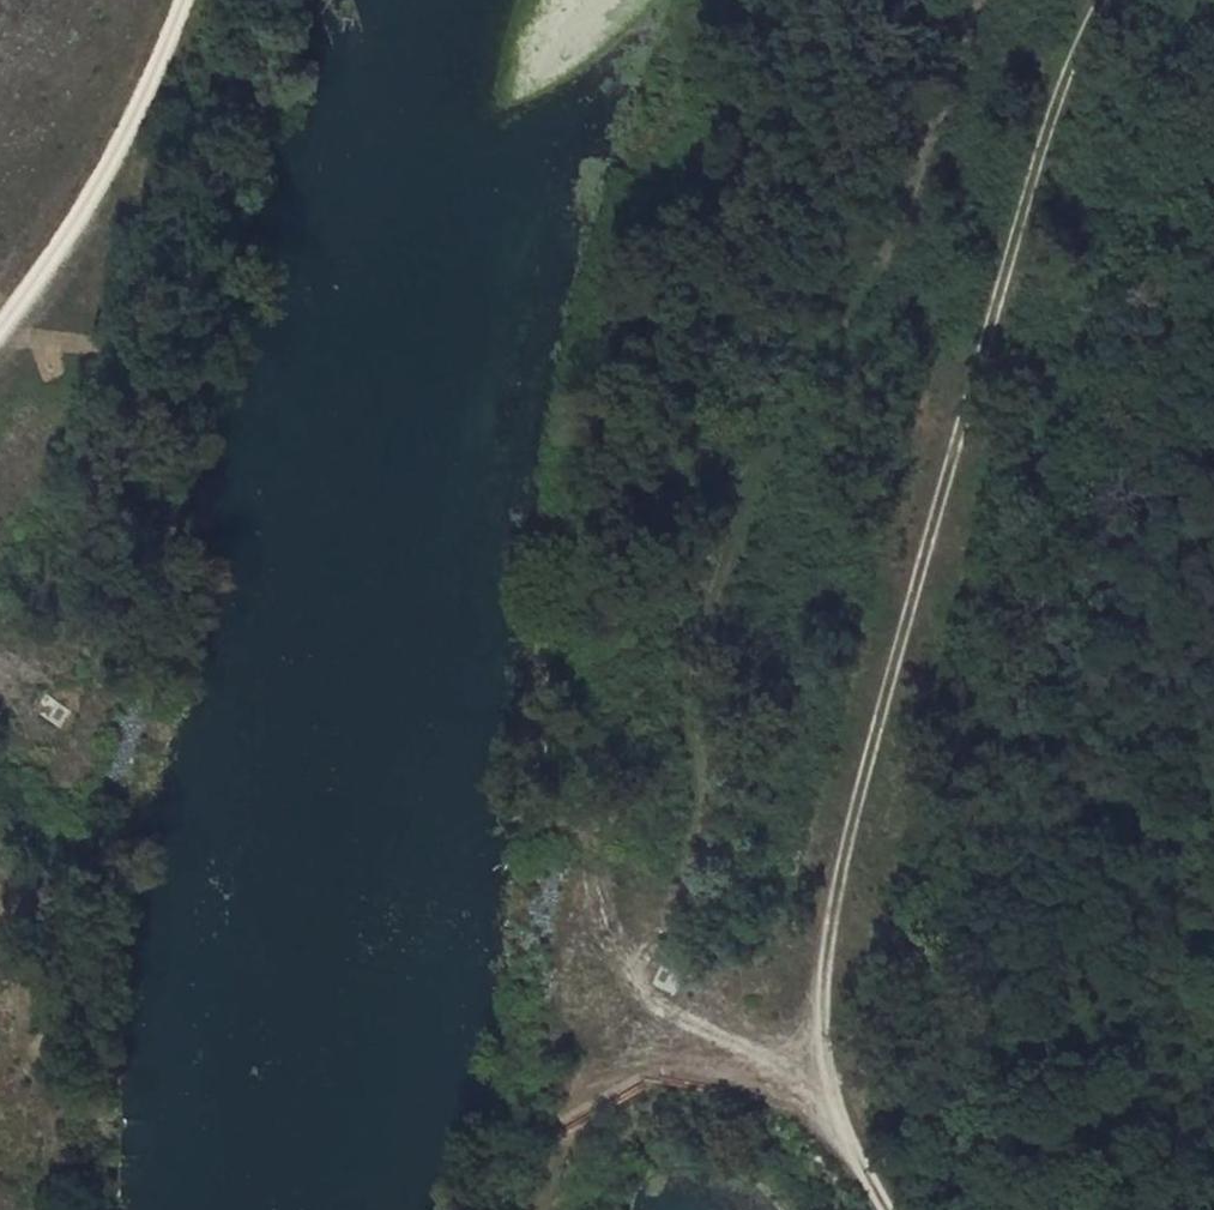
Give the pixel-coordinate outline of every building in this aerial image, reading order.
[(58,724),(68,706),(44,693),(34,710),(58,724)]
